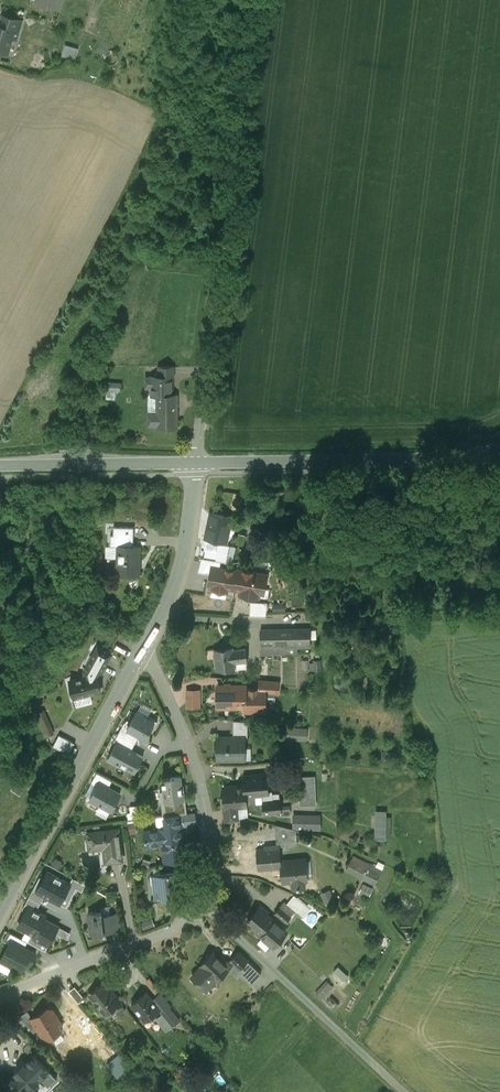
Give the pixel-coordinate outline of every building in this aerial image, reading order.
[(36,2),(59,8),(61,0),(36,0),(36,2)] [(3,16),(0,26),(18,31),(21,21),(3,16)] [(7,54),(11,39),(16,40),(18,31),(0,26),(0,52),(7,54)] [(66,44),(63,55),(77,59),(80,48),(66,44)] [(174,366),(158,366),(158,376),(172,376),(172,377),(174,377),(174,366)] [(158,376),(152,376),(152,377),(149,377),(148,387),(152,387),(152,395),(157,395),(157,413),(150,413),(150,426),(157,426),(157,427),(177,427),(177,394),(172,394),(172,377),(172,376),(158,376)] [(108,381),(108,397),(117,398),(117,389),(122,390),(123,382),(108,381)] [(232,520),(216,515),(210,538),(226,543),(232,520)] [(134,527),(114,526),(113,534),(111,534),(110,546),(118,546),(118,545),(134,545),(134,527)] [(230,546),(218,544),(217,550),(206,548),(204,558),(215,561),(215,560),(226,562),(230,546)] [(134,545),(118,545),(118,546),(118,574),(139,575),(140,546),(134,545)] [(236,570),(211,565),(207,585),(212,586),(211,589),(228,592),(229,589),(232,590),(236,570)] [(268,573),(237,567),(233,590),(239,591),(239,594),(260,598),(261,595),(264,596),(268,573)] [(252,600),(252,614),(268,614),(268,600),(252,600)] [(310,629),(261,630),(262,655),(288,654),(288,647),(310,647),(310,629)] [(233,647),(214,649),(217,670),(236,668),(235,663),(248,661),(246,648),(233,649),(233,647)] [(108,660),(95,653),(88,666),(98,672),(101,673),(108,660)] [(98,672),(88,666),(84,672),(86,676),(83,676),(84,678),(96,675),(98,672)] [(96,675),(84,678),(83,676),(69,681),(73,694),(74,693),(76,697),(100,691),(96,675)] [(279,682),(259,681),(259,689),(265,689),(265,692),(278,693),(279,682)] [(237,686),(218,686),(218,707),(235,707),(235,705),(235,691),(237,691),(237,686)] [(259,689),(245,689),(245,691),(237,691),(235,691),(235,705),(245,705),(245,711),(265,711),(265,692),(265,689),(259,689)] [(199,690),(187,690),(187,703),(199,702),(199,690)] [(43,711),(35,715),(40,726),(48,723),(43,711)] [(130,724),(127,729),(139,736),(145,739),(149,732),(151,733),(157,721),(148,716),(147,718),(137,712),(130,724)] [(248,722),(233,720),(233,737),(244,737),(244,738),(248,738),(248,722)] [(127,729),(130,724),(125,722),(114,741),(116,743),(117,742),(131,750),(139,736),(127,729)] [(48,723),(40,726),(45,738),(53,734),(48,723)] [(231,737),(230,738),(217,738),(218,760),(241,760),(241,748),(244,748),(244,738),(244,737),(233,737),(231,737)] [(116,743),(107,760),(118,765),(119,763),(135,772),(143,757),(131,750),(117,742),(116,743)] [(100,782),(109,787),(113,780),(97,772),(91,782),(98,786),(100,782)] [(256,776),(243,777),(244,785),(245,797),(262,795),(269,795),(269,794),(267,773),(256,774),(256,776)] [(162,791),(163,803),(168,802),(182,800),(184,800),(181,776),(162,779),(163,791),(162,791)] [(314,777),(299,777),(300,805),(316,804),(314,777)] [(109,787),(100,782),(98,786),(91,799),(100,805),(101,804),(112,810),(120,793),(109,787)] [(244,785),(223,787),(225,808),(224,808),(225,815),(237,814),(237,807),(246,806),(246,804),(245,797),(244,785)] [(279,793),(269,794),(269,795),(262,795),(263,802),(264,814),(281,812),(281,807),(280,800),(279,793)] [(262,795),(245,797),(246,804),(263,802),(262,795)] [(168,802),(169,815),(182,814),(184,813),(182,800),(168,802)] [(169,815),(164,816),(166,828),(166,829),(181,827),(184,827),(182,814),(169,815)] [(237,814),(225,815),(226,824),(238,821),(237,814)] [(320,816),(296,815),(296,829),(320,829),(320,816)] [(385,816),(377,816),(376,838),(384,838),(385,816)] [(136,820),(128,822),(130,833),(138,831),(136,820)] [(296,830),(275,825),(277,843),(296,841),(296,830)] [(181,827),(166,829),(166,828),(160,828),(160,829),(144,831),(146,843),(162,841),(164,859),(185,857),(181,827)] [(118,828),(88,832),(89,846),(104,844),(106,861),(122,859),(118,828)] [(270,848),(257,850),(258,869),(281,867),(281,862),(279,846),(270,847),(270,848)] [(303,860),(281,862),(281,867),(282,882),(292,881),(293,887),(296,886),(297,889),(304,888),(304,880),(303,860)] [(380,874),(351,860),(346,870),(375,884),(380,874)] [(36,890),(48,897),(59,876),(46,869),(36,890)] [(177,872),(153,875),(156,898),(180,895),(177,872)] [(48,897),(61,903),(71,882),(59,876),(48,897)] [(372,889),(363,885),(359,893),(368,897),(372,889)] [(330,893),(322,896),(326,905),(334,901),(330,893)] [(307,916),(313,906),(294,894),(288,904),(307,916)] [(268,913),(260,906),(247,921),(253,926),(251,929),(261,937),(271,925),(274,920),(267,914),(268,913)] [(291,916),(280,907),(275,913),(286,922),(291,916)] [(43,917),(27,909),(17,929),(33,937),(43,917)] [(102,911),(88,912),(90,927),(89,927),(90,935),(96,934),(96,933),(104,932),(112,931),(110,914),(102,915),(102,911)] [(60,925),(43,917),(33,937),(50,945),(60,925)] [(271,925),(261,936),(271,945),(281,933),(271,925)] [(36,953),(11,940),(1,961),(12,967),(13,965),(17,967),(22,969),(28,958),(32,960),(36,953)] [(213,952),(200,965),(201,966),(215,980),(216,981),(231,965),(221,956),(219,958),(213,952)] [(238,952),(230,960),(240,969),(248,961),(238,952)] [(248,961),(240,969),(244,972),(241,975),(251,984),(261,974),(248,961)] [(335,971),(345,979),(349,974),(339,965),(335,971)] [(215,980),(201,966),(193,975),(207,989),(215,980)] [(316,993),(325,1000),(336,987),(328,980),(316,993)] [(76,985),(70,991),(80,1002),(86,997),(76,985)] [(107,985),(104,988),(101,985),(91,993),(96,998),(94,1000),(100,1008),(102,1006),(108,1014),(115,1009),(121,1004),(121,1003),(120,1004),(114,996),(115,995),(107,985)] [(146,992),(131,1004),(145,1021),(160,1009),(146,992)] [(121,1004),(115,1009),(119,1014),(125,1009),(121,1004)] [(169,1008),(162,1014),(172,1026),(179,1020),(169,1008)] [(32,1018),(37,1028),(41,1034),(50,1036),(62,1029),(59,1026),(61,1024),(52,1010),(47,1009),(32,1018)] [(32,1018),(28,1011),(19,1016),(32,1031),(37,1028),(32,1018)] [(61,1024),(59,1026),(62,1029),(66,1037),(65,1038),(71,1047),(89,1035),(76,1015),(61,1024)] [(105,1038),(105,1037),(99,1042),(99,1043),(113,1059),(119,1054),(105,1038)] [(16,1074),(32,1091),(52,1074),(35,1056),(16,1074)] [(60,1075),(54,1079),(65,1091),(68,1091),(72,1088),(60,1075)]
